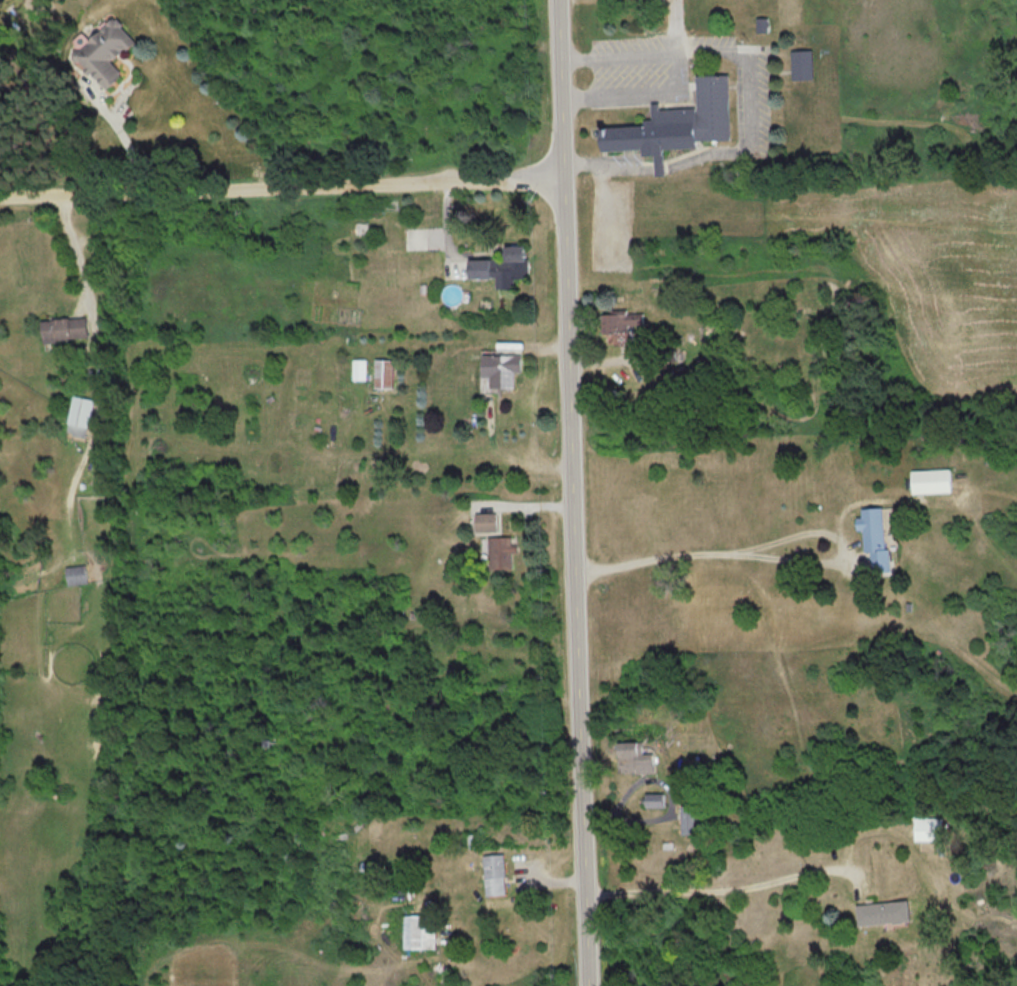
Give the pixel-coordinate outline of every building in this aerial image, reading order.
[(110,90),(128,74),(117,61),(139,42),(119,18),(79,53),(110,90)] [(792,50),(792,79),(814,79),(814,50),(792,50)] [(602,118),(604,143),(646,141),(646,150),(665,149),(665,139),(698,137),(698,132),(733,130),(729,66),(700,68),(702,104),(697,105),(697,97),(652,100),(653,111),(646,112),(646,115),(602,118)] [(472,279),(496,278),(497,289),(515,288),(515,279),(529,279),(529,246),(506,246),(506,258),(472,259),(472,279)] [(645,332),(645,314),(603,314),(603,332),(645,332)] [(88,339),(87,318),(43,320),(44,341),(88,339)] [(515,372),(522,372),(522,355),(483,354),(483,377),(493,377),(493,387),(515,388),(515,372)] [(353,379),(367,379),(367,359),(353,359),(353,379)] [(394,359),(377,359),(377,388),(394,388),(394,359)] [(86,439),(94,399),(74,395),(66,435),(86,439)] [(954,493),(954,470),(913,471),(913,494),(954,493)] [(888,509),(861,510),(862,531),(865,531),(866,551),(873,551),(874,572),(890,572),(888,509)] [(499,531),(499,513),(477,513),(477,531),(499,531)] [(490,568),(515,568),(515,536),(490,536),(490,568)] [(87,583),(85,565),(65,567),(67,585),(87,583)] [(655,754),(642,754),(642,741),(622,741),(622,772),(655,772),(655,754)] [(666,792),(644,792),(644,806),(666,806),(666,792)] [(683,804),(683,833),(702,833),(702,804),(683,804)] [(946,817),(916,817),(916,841),(946,841),(946,817)] [(506,895),(506,855),(485,855),(485,895),(506,895)] [(911,921),(910,900),(858,904),(859,924),(911,921)] [(403,949),(436,949),(436,914),(403,914),(403,949)]
